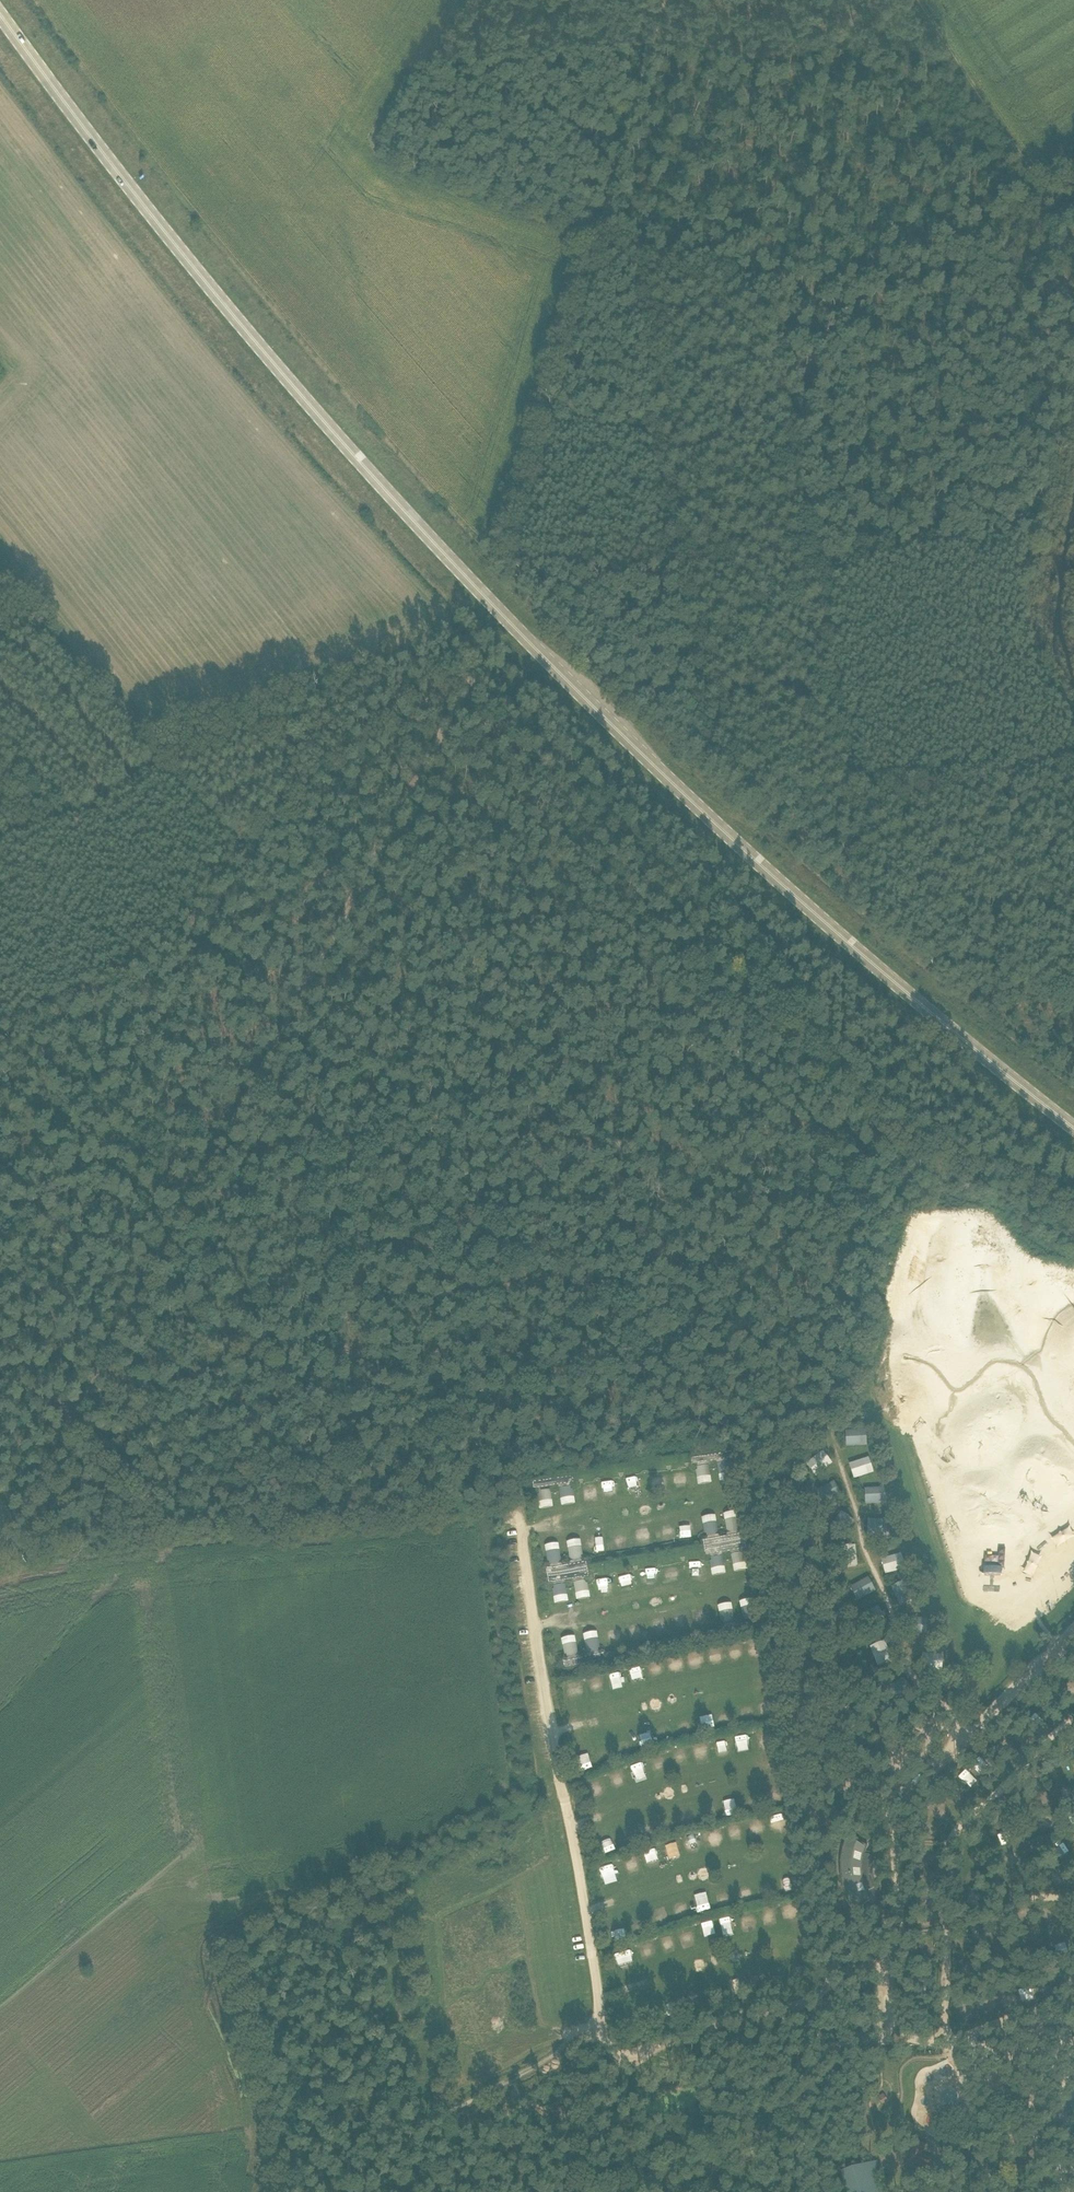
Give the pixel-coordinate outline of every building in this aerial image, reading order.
[(860,1431),(846,1432),(847,1446),(860,1445),(860,1431)] [(731,1451),(711,1454),(712,1460),(717,1459),(720,1475),(731,1473),(730,1464),(728,1465),(726,1458),(732,1457),(731,1451)] [(823,1452),(812,1461),(820,1471),(831,1463),(823,1452)] [(711,1454),(691,1457),(691,1459),(692,1463),(697,1462),(699,1469),(696,1470),(698,1478),(709,1476),(707,1461),(712,1460),(711,1454)] [(863,1461),(850,1465),(854,1478),(867,1474),(863,1461)] [(653,1489),(664,1488),(663,1471),(652,1472),(653,1489)] [(573,1475),(553,1478),(554,1484),(559,1484),(561,1499),(573,1497),(572,1489),(569,1489),(568,1482),(574,1481),(573,1477),(573,1475)] [(553,1478),(533,1481),(534,1488),(539,1487),(540,1493),(538,1494),(539,1502),(551,1500),(549,1485),(554,1484),(553,1478)] [(604,1495),(614,1494),(614,1481),(603,1481),(604,1495)] [(834,1482),(822,1489),(828,1501),(840,1494),(834,1482)] [(588,1496),(597,1493),(595,1485),(585,1487),(588,1496)] [(879,1489),(865,1490),(866,1503),(880,1503),(879,1489)] [(842,1512),(833,1523),(844,1532),(853,1521),(842,1512)] [(728,1535),(723,1536),(724,1542),(744,1538),(743,1532),(738,1533),(736,1526),(739,1526),(737,1518),(725,1520),(728,1535)] [(868,1520),(868,1534),(881,1535),(882,1521),(868,1520)] [(709,1538),(703,1539),(704,1544),(704,1546),(724,1542),(723,1536),(718,1537),(715,1522),(704,1524),(705,1532),(707,1532),(709,1538)] [(693,1529),(676,1532),(677,1538),(694,1535),(693,1529)] [(601,1533),(589,1534),(590,1548),(601,1548),(601,1533)] [(636,1535),(637,1546),(649,1544),(648,1534),(636,1535)] [(615,1549),(628,1546),(626,1537),(613,1540),(615,1549)] [(745,1541),(725,1545),(726,1551),(731,1550),(734,1565),(746,1563),(744,1554),(742,1555),(741,1548),(746,1547),(745,1541)] [(705,1548),(704,1548),(705,1550),(706,1554),(712,1553),(713,1560),(710,1560),(712,1569),(724,1567),(721,1552),(726,1551),(725,1545),(705,1548)] [(571,1563),(566,1564),(567,1570),(587,1567),(587,1565),(586,1560),(581,1561),(580,1555),(582,1554),(580,1546),(569,1548),(571,1563)] [(854,1546),(840,1548),(842,1561),(856,1560),(854,1546)] [(552,1566),(546,1567),(547,1574),(567,1570),(566,1564),(561,1565),(558,1550),(547,1552),(548,1560),(551,1560),(552,1566)] [(895,1556),(882,1560),(885,1573),(899,1569),(895,1556)] [(665,1579),(677,1578),(675,1566),(664,1568),(665,1579)] [(657,1585),(655,1568),(644,1570),(646,1587),(657,1585)] [(588,1569),(568,1573),(569,1579),(574,1578),(576,1593),(588,1591),(587,1583),(584,1583),(583,1576),(589,1575),(588,1571),(588,1569)] [(615,1574),(619,1592),(633,1589),(629,1571),(615,1574)] [(568,1573),(547,1576),(548,1582),(554,1581),(555,1588),(553,1589),(555,1597),(566,1595),(564,1580),(569,1579),(568,1573)] [(610,1576),(597,1578),(599,1594),(612,1592),(610,1576)] [(868,1578),(856,1585),(862,1597),(875,1590),(868,1578)] [(905,1581),(892,1587),(898,1599),(910,1594),(905,1581)] [(745,1623),(740,1624),(741,1630),(761,1626),(760,1620),(754,1621),(753,1614),(755,1613),(753,1605),(742,1607),(745,1623)] [(878,1607),(866,1613),(871,1625),(884,1620),(878,1607)] [(697,1622),(706,1622),(706,1608),(697,1608),(697,1622)] [(725,1626),(719,1627),(720,1632),(721,1634),(741,1630),(740,1624),(734,1625),(732,1609),(720,1612),(721,1620),(724,1620),(725,1626)] [(674,1621),(676,1630),(690,1627),(688,1618),(674,1621)] [(907,1619),(906,1632),(920,1633),(921,1619),(907,1619)] [(666,1624),(649,1627),(650,1635),(667,1632),(666,1624)] [(634,1632),(627,1633),(628,1639),(644,1636),(643,1625),(633,1626),(634,1632)] [(604,1635),(606,1644),(621,1640),(619,1631),(604,1635)] [(588,1655),(583,1656),(585,1663),(605,1659),(604,1657),(603,1652),(598,1654),(596,1647),(599,1646),(597,1638),(585,1640),(588,1655)] [(747,1642),(750,1657),(764,1654),(760,1639),(747,1642)] [(884,1642),(871,1647),(876,1660),(889,1655),(884,1642)] [(569,1659),(563,1661),(564,1667),(585,1663),(583,1656),(578,1658),(575,1643),(563,1645),(565,1653),(567,1653),(569,1659)] [(740,1644),(728,1645),(729,1661),(741,1660),(740,1644)] [(718,1647),(707,1651),(712,1666),(723,1663),(718,1647)] [(688,1654),(690,1669),(702,1668),(699,1652),(688,1654)] [(923,1654),(922,1668),(935,1669),(937,1656),(923,1654)] [(668,1658),(670,1674),(682,1672),(680,1657),(668,1658)] [(646,1663),(648,1674),(660,1672),(658,1661),(646,1663)] [(641,1668),(630,1668),(630,1682),(641,1682),(641,1668)] [(620,1671),(608,1673),(612,1689),(624,1686),(620,1671)] [(593,1695),(604,1692),(599,1675),(589,1678),(593,1695)] [(903,1679),(892,1687),(900,1698),(911,1690),(903,1679)] [(568,1682),(570,1699),(580,1698),(578,1681),(568,1682)] [(757,1705),(757,1713),(770,1712),(770,1705),(757,1705)] [(748,1706),(740,1706),(740,1719),(748,1719),(748,1706)] [(735,1708),(724,1709),(725,1724),(736,1724),(735,1708)] [(1025,1720),(1033,1731),(1044,1724),(1036,1713),(1025,1720)] [(699,1729),(711,1727),(709,1717),(697,1719),(699,1729)] [(659,1739),(670,1737),(667,1721),(656,1723),(659,1739)] [(768,1729),(756,1732),(759,1747),(771,1744),(768,1729)] [(637,1734),(641,1746),(653,1743),(649,1731),(637,1734)] [(735,1753),(746,1751),(744,1735),(733,1736),(735,1753)] [(729,1755),(727,1739),(715,1741),(717,1756),(729,1755)] [(630,1740),(614,1745),(618,1756),(633,1750),(630,1740)] [(694,1762),(706,1761),(705,1744),(693,1745),(694,1762)] [(609,1747),(597,1750),(600,1761),(612,1757),(609,1747)] [(671,1751),(675,1768),(687,1764),(682,1748),(671,1751)] [(585,1755),(584,1764),(593,1765),(594,1756),(585,1755)] [(664,1756),(651,1758),(653,1770),(665,1769),(664,1756)] [(629,1766),(634,1781),(647,1777),(643,1762),(629,1766)] [(609,1775),(615,1790),(627,1785),(621,1770),(609,1775)] [(1059,1800),(1073,1797),(1073,1786),(1057,1789),(1059,1800)] [(591,1791),(595,1801),(606,1796),(602,1787),(591,1791)] [(771,1807),(783,1803),(779,1792),(768,1795),(771,1807)] [(745,1811),(759,1809),(758,1798),(743,1800),(745,1811)] [(712,1802),(703,1804),(706,1818),(716,1815),(712,1802)] [(683,1825),(697,1824),(695,1808),(681,1810),(683,1825)] [(664,1833),(675,1829),(669,1814),(658,1817),(664,1833)] [(782,1814),(771,1815),(771,1826),(782,1826),(782,1814)] [(750,1831),(761,1830),(759,1819),(749,1821),(750,1831)] [(1042,1824),(1045,1834),(1058,1829),(1055,1819),(1042,1824)] [(649,1821),(637,1824),(643,1840),(654,1836),(649,1821)] [(727,1827),(730,1838),(744,1834),(741,1823),(727,1827)] [(718,1829),(706,1831),(708,1846),(719,1844),(718,1829)] [(622,1848),(634,1844),(631,1833),(618,1837),(622,1848)] [(687,1848),(699,1845),(696,1834),(684,1836),(687,1848)] [(865,1854),(868,1846),(847,1836),(845,1839),(844,1842),(843,1846),(842,1849),(841,1853),(841,1856),(840,1860),(840,1863),(840,1867),(840,1871),(840,1874),(840,1878),(841,1881),(842,1885),(842,1888),(843,1892),(844,1895),(846,1899),(847,1902),(849,1905),(851,1908),(852,1911),(872,1899),(868,1891),(874,1888),(873,1886),(872,1884),(871,1882),(871,1879),(870,1877),(870,1875),(869,1872),(869,1870),(869,1868),(869,1865),(870,1863),(870,1860),(871,1858),(871,1856),(865,1854)] [(660,1845),(666,1860),(678,1855),(672,1840),(660,1845)] [(610,1843),(599,1846),(602,1856),(613,1853),(610,1843)] [(1055,1858),(1065,1858),(1065,1847),(1055,1847),(1055,1858)] [(643,1850),(645,1863),(657,1861),(655,1848),(643,1850)] [(630,1875),(639,1874),(636,1858),(627,1860),(630,1875)] [(602,1867),(608,1883),(618,1880),(612,1863),(602,1867)] [(968,1879),(978,1881),(980,1873),(971,1870),(968,1879)] [(1018,1871),(1008,1873),(1012,1888),(1022,1885),(1018,1871)] [(783,1893),(794,1893),(793,1876),(782,1877),(783,1893)] [(997,1878),(988,1881),(990,1888),(999,1886),(997,1878)] [(771,1881),(761,1881),(762,1897),(772,1896),(771,1881)] [(739,1903),(753,1899),(749,1884),(735,1887),(739,1903)] [(719,1904),(729,1903),(727,1888),(717,1889),(719,1904)] [(707,1897),(694,1901),(697,1912),(711,1908),(707,1897)] [(687,1904),(674,1906),(676,1918),(688,1917),(687,1904)] [(785,1921),(795,1919),(794,1904),(783,1905),(785,1921)] [(652,1910),(656,1925),(669,1922),(665,1907),(652,1910)] [(761,1910),(763,1925),(774,1924),(773,1909),(761,1910)] [(739,1915),(741,1932),(754,1930),(752,1913),(739,1915)] [(630,1919),(634,1935),(647,1931),(643,1915),(630,1919)] [(719,1918),(721,1935),(732,1934),(731,1917),(719,1918)] [(712,1920),(700,1923),(703,1936),(715,1933),(712,1920)] [(624,1921),(613,1926),(618,1941),(630,1937),(624,1921)] [(677,1931),(684,1949),(697,1945),(690,1927),(677,1931)] [(1040,1929),(1030,1929),(1030,1940),(1040,1939),(1040,1929)] [(662,1950),(673,1946),(670,1936),(658,1940),(662,1950)] [(651,1955),(652,1959),(657,1958),(653,1940),(639,1944),(643,1958),(651,1955)] [(1033,1947),(1030,1956),(1039,1960),(1043,1951),(1033,1947)] [(628,1952),(617,1955),(619,1962),(630,1959),(628,1952)] [(775,1986),(783,1985),(781,1962),(772,1963),(775,1986)] [(960,1977),(973,1976),(972,1963),(959,1964),(960,1977)] [(793,1970),(795,1979),(807,1977),(805,1968),(793,1970)] [(763,1973),(750,1975),(751,1988),(764,1986),(763,1973)] [(710,1984),(713,1999),(721,1997),(718,1983),(710,1984)] [(733,1995),(744,1993),(742,1983),(731,1985),(733,1995)] [(670,2015),(681,2010),(676,2001),(666,2006),(670,2015)] [(908,2160),(929,2168),(933,2158),(921,2154),(924,2145),(914,2142),(908,2160)] [(841,2172),(847,2191),(879,2191),(873,2173),(870,2163),(841,2172)]
